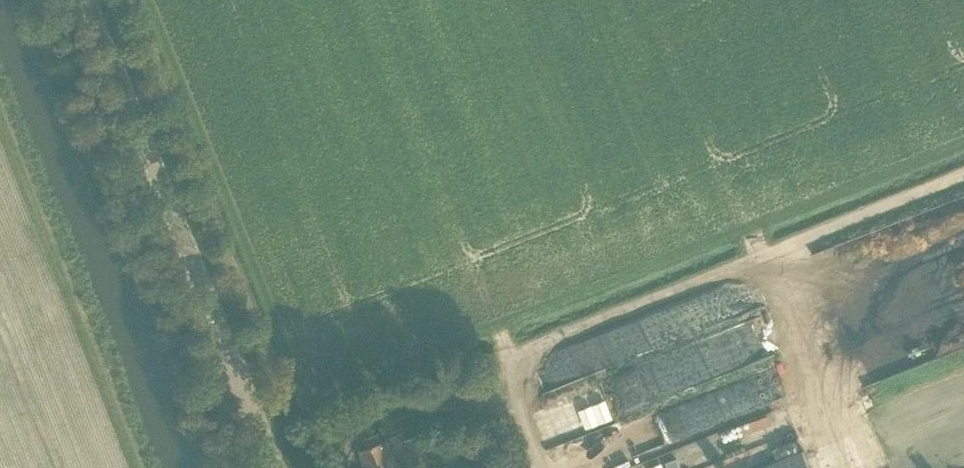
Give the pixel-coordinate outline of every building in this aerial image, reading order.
[(655,309),(643,316),(651,330),(664,323),(655,309)] [(638,320),(526,353),(534,383),(647,351),(638,320)] [(706,337),(706,351),(719,351),(720,363),(742,362),(742,350),(730,350),(730,341),(715,341),(715,337),(706,337)] [(786,400),(791,422),(800,420),(795,398),(786,400)] [(370,467),(374,467),(398,459),(389,439),(385,440),(381,431),(362,438),(365,448),(362,449),(370,467)] [(406,441),(411,453),(424,448),(419,436),(406,441)] [(562,462),(558,441),(536,445),(541,467),(562,462)] [(424,448),(411,453),(416,466),(431,460),(431,459),(441,455),(437,444),(427,448),(426,447),(424,448)] [(806,451),(763,467),(813,467),(806,451)] [(374,467),(401,467),(398,459),(374,467)]
